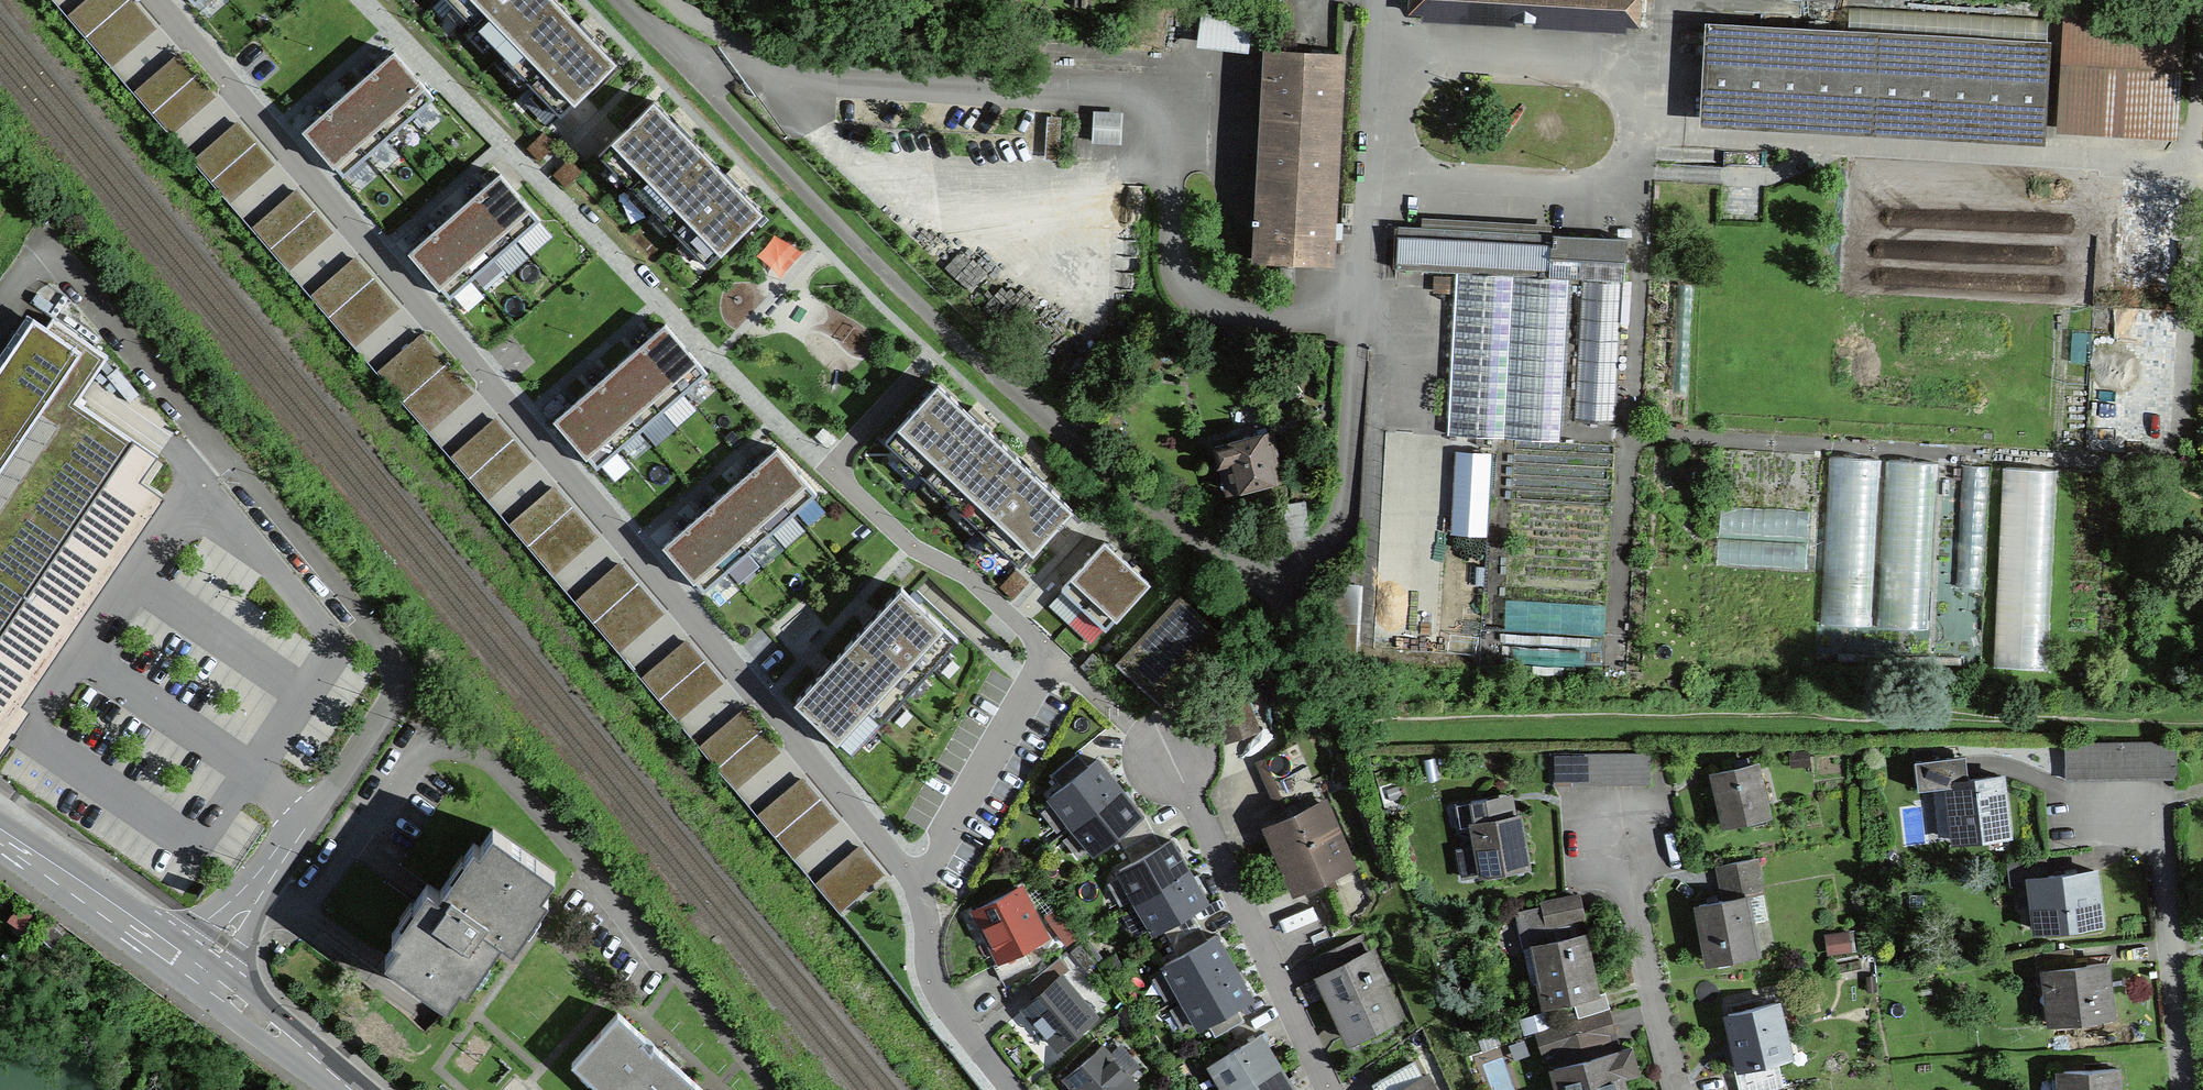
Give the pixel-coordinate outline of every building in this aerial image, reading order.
[(85,38),(128,0),(84,0),(66,15),(85,38)] [(132,0),(128,0),(85,38),(110,66),(156,27),(132,0)] [(455,7),(457,5),(469,17),(466,19),(478,32),(481,29),(493,41),(490,44),(513,67),(515,64),(527,76),(524,79),(537,91),(539,89),(551,101),(548,104),(561,116),(615,62),(592,39),(593,38),(581,25),(580,26),(555,0),(448,0),(455,7)] [(1409,12),(1638,25),(1640,0),(1410,0),(1409,12)] [(1250,15),(1199,7),(1194,42),(1245,50),(1250,15)] [(2064,8),(2056,130),(2176,137),(2184,15),(2064,8)] [(1706,29),(1701,118),(2044,138),(2049,48),(1706,29)] [(1341,54),(1268,50),(1258,218),(1253,217),(1253,222),(1259,222),(1257,260),(1330,264),(1331,236),(1334,236),(1334,224),(1332,224),(1341,54)] [(133,92),(151,114),(196,74),(177,53),(133,92)] [(390,53),(303,129),(344,177),(432,101),(390,53)] [(216,96),(196,74),(151,114),(170,135),(216,96)] [(653,101),(599,155),(611,167),(614,165),(625,177),(623,179),(635,192),(638,190),(650,201),(647,204),(658,216),(661,213),(673,225),(670,228),(683,241),(686,239),(697,250),(694,253),(707,266),(762,212),(737,187),(738,186),(727,174),(726,175),(689,137),(690,137),(679,126),(653,101)] [(1124,110),(1094,108),(1092,140),(1122,142),(1124,110)] [(191,160),(210,182),(255,142),(236,120),(191,160)] [(274,163),(255,142),(210,182),(229,203),(274,163)] [(496,176),(404,255),(440,296),(531,217),(496,176)] [(250,228),(269,249),(314,210),(295,189),(250,228)] [(333,232),(314,210),(269,249),(288,271),(333,232)] [(1398,226),(1396,268),(1457,271),(1569,277),(1581,278),(1573,422),(1615,424),(1626,239),(1398,226)] [(310,296),(328,317),(373,278),(355,256),(310,296)] [(1560,440),(1569,277),(1457,271),(1448,434),(1492,437),(1560,440)] [(399,307),(373,278),(328,317),(354,346),(399,307)] [(160,493),(143,482),(161,455),(79,400),(109,355),(52,317),(46,325),(33,316),(0,365),(0,730),(160,493)] [(657,327),(547,421),(589,471),(700,376),(657,327)] [(376,372),(402,401),(448,362),(423,332),(376,372)] [(473,392),(448,362),(402,401),(428,432),(473,392)] [(967,412),(938,384),(885,441),(902,457),(905,454),(917,465),(915,468),(928,481),(931,478),(944,490),(941,493),(964,514),(967,511),(979,523),(977,526),(990,538),(992,535),(1005,547),(1003,550),(1020,565),(1047,536),(1071,510),(1072,509),(1043,482),(1044,481),(1030,468),(1029,469),(981,425),(983,424),(968,411),(967,412)] [(450,456),(469,478),(513,438),(495,417),(450,456)] [(1373,649),(1480,655),(1492,437),(1448,434),(1386,431),(1373,649)] [(1214,447),(1219,464),(1226,462),(1233,490),(1282,478),(1270,432),(1214,447)] [(533,460),(513,438),(469,478),(488,500),(533,460)] [(807,491),(770,449),(652,551),(690,593),(807,491)] [(1880,460),(1831,457),(1821,622),(1870,625),(1880,460)] [(1888,461),(1877,625),(1927,629),(1937,464),(1888,461)] [(2057,470),(2004,467),(1994,666),(2047,668),(2057,470)] [(509,524),(527,545),(573,506),(554,485),(509,524)] [(1304,503),(1285,505),(1288,538),(1308,536),(1304,503)] [(599,535),(573,506),(527,545),(553,575),(599,535)] [(1091,528),(1071,510),(1047,536),(1052,541),(1025,569),(1040,582),(1091,528)] [(1103,537),(1059,586),(1108,630),(1152,581),(1103,537)] [(574,600),(593,622),(638,582),(620,561),(574,600)] [(665,612),(638,582),(593,622),(618,652),(665,612)] [(819,676),(796,701),(852,753),(864,740),(861,738),(872,726),(875,728),(888,715),(885,712),(897,700),(899,703),(911,691),(908,688),(919,676),(922,679),(934,665),(932,663),(944,650),(947,652),(958,640),(902,587),(878,612),(877,611),(863,625),(865,627),(832,662),(830,661),(817,675),(819,676)] [(1220,635),(1181,598),(1120,663),(1160,700),(1220,635)] [(640,677),(660,699),(706,660),(686,638),(640,677)] [(723,682),(706,660),(660,699),(677,720),(723,682)] [(1257,727),(1246,696),(1214,707),(1225,738),(1257,727)] [(699,746),(717,768),(763,729),(745,707),(699,746)] [(781,751),(763,729),(717,768),(735,789),(781,751)] [(2177,742),(2159,743),(2160,778),(2177,777),(2177,742)] [(2123,743),(2104,744),(2104,779),(2123,778),(2123,743)] [(2141,743),(2123,743),(2123,778),(2142,778),(2141,743)] [(2159,743),(2141,743),(2142,778),(2160,778),(2159,743)] [(2085,744),(2066,745),(2067,780),(2086,779),(2085,744)] [(2104,744),(2085,744),(2086,779),(2104,779),(2104,744)] [(1298,746),(1263,762),(1278,795),(1283,792),(1289,805),(1318,792),(1298,746)] [(1077,754),(1052,774),(1062,786),(1087,766),(1077,754)] [(1572,755),(1553,754),(1553,787),(1572,787),(1572,785),(1572,755)] [(1588,755),(1588,785),(1604,785),(1604,754),(1588,755)] [(1604,754),(1604,785),(1620,784),(1620,754),(1604,754)] [(1620,754),(1620,784),(1636,784),(1635,754),(1620,754)] [(1635,754),(1636,784),(1651,784),(1651,754),(1635,754)] [(1572,755),(1572,785),(1588,785),(1588,755),(1572,755)] [(1919,788),(1949,784),(1949,782),(1954,782),(1951,758),(1916,762),(1919,788)] [(1072,825),(1119,788),(1096,759),(1087,766),(1062,786),(1050,796),(1072,825)] [(1755,764),(1715,773),(1727,824),(1767,815),(1755,764)] [(757,815),(776,837),(821,798),(802,776),(757,815)] [(2001,776),(1954,782),(1949,782),(1949,784),(1956,841),(2007,835),(2001,776)] [(1095,853),(1117,835),(1141,815),(1119,788),(1072,825),(1095,853)] [(839,820),(821,798),(776,837),(794,857),(839,820)] [(1459,849),(1464,877),(1527,867),(1518,815),(1515,816),(1490,820),(1488,808),(1487,799),(1456,804),(1460,827),(1475,825),(1478,846),(1459,849)] [(1322,804),(1270,828),(1297,888),(1349,865),(1322,804)] [(1515,816),(1513,808),(1488,808),(1490,820),(1515,816)] [(1141,815),(1117,835),(1124,847),(1152,831),(1141,815)] [(398,938),(385,956),(448,1000),(461,981),(467,985),(501,936),(513,945),(548,896),(542,892),(556,873),(492,828),(480,847),(473,842),(439,891),(428,883),(392,933),(398,938)] [(1152,831),(1124,847),(1132,862),(1161,846),(1152,831)] [(1137,900),(1188,870),(1171,840),(1161,846),(1132,862),(1119,870),(1137,900)] [(860,844),(815,882),(840,911),(884,873),(860,844)] [(1723,884),(1758,877),(1754,858),(1720,865),(1723,884)] [(2012,886),(2032,883),(2031,878),(2045,876),(2043,858),(2009,862),(2012,886)] [(1162,928),(1190,911),(1207,902),(1188,870),(1137,900),(1155,931),(1162,928)] [(2032,883),(2038,930),(2101,922),(2095,870),(2045,876),(2031,878),(2032,883)] [(1726,899),(1698,905),(1709,961),(1757,952),(1751,921),(1766,919),(1758,877),(1723,884),(1726,899)] [(1019,887),(976,908),(984,926),(982,931),(987,941),(993,944),(999,941),(1007,957),(1022,950),(1045,939),(1019,887)] [(1579,896),(1543,903),(1544,907),(1547,923),(1576,916),(1583,915),(1579,896)] [(1544,907),(1518,912),(1533,983),(1541,981),(1546,1005),(1593,995),(1588,973),(1592,972),(1583,934),(1580,935),(1576,916),(1547,923),(1544,907)] [(1190,911),(1162,928),(1170,942),(1199,926),(1190,911)] [(1076,937),(1059,915),(1047,924),(1064,946),(1076,937)] [(60,934),(48,924),(39,935),(51,945),(60,934)] [(1199,926),(1170,942),(1178,956),(1207,940),(1199,926)] [(1855,932),(1827,937),(1831,955),(1859,949),(1855,932)] [(1182,995),(1233,966),(1215,935),(1207,940),(1178,956),(1164,965),(1182,995)] [(1344,965),(1370,952),(1362,936),(1313,959),(1323,979),(1345,968),(1344,965)] [(1094,962),(1078,944),(1069,952),(1085,970),(1094,962)] [(2045,970),(2073,967),(2071,949),(2036,953),(2038,972),(2045,972),(2045,970)] [(1022,950),(1007,957),(993,964),(1001,979),(1030,965),(1022,950)] [(1323,979),(1321,980),(1350,1040),(1395,1018),(1379,986),(1385,983),(1370,952),(1344,965),(1345,968),(1323,979)] [(1122,967),(1113,953),(1100,962),(1108,975),(1122,967)] [(1038,996),(1061,976),(1069,969),(1059,957),(1028,984),(1038,996)] [(2045,972),(2052,1022),(2112,1015),(2106,963),(2073,967),(2045,970),(2045,972)] [(1207,1022),(1236,1006),(1251,997),(1233,966),(1182,995),(1200,1026),(1207,1022)] [(1038,996),(1024,1007),(1058,1047),(1094,1015),(1061,976),(1038,996)] [(1777,1003),(1729,1014),(1742,1068),(1782,1058),(1774,1026),(1782,1024),(1777,1003)] [(1244,1020),(1236,1006),(1207,1022),(1215,1036),(1244,1020)] [(1553,1025),(1548,1009),(1518,1018),(1524,1035),(1553,1025)] [(1608,1012),(1555,1028),(1561,1048),(1580,1042),(1614,1032),(1608,1012)] [(574,1063),(604,1089),(702,1089),(618,1014),(574,1063)] [(1620,1077),(1638,1072),(1632,1047),(1620,1051),(1586,1060),(1580,1042),(1561,1048),(1555,1028),(1539,1033),(1546,1057),(1550,1055),(1560,1089),(1624,1089),(1620,1077)] [(1620,1051),(1614,1032),(1580,1042),(1586,1060),(1620,1051)] [(1278,1062),(1261,1034),(1210,1065),(1225,1089),(1231,1089),(1278,1062)] [(1529,1054),(1523,1040),(1508,1045),(1513,1060),(1529,1054)] [(1103,1045),(1066,1077),(1077,1089),(1129,1089),(1136,1084),(1103,1045)] [(1375,1083),(1379,1089),(1398,1089),(1422,1077),(1423,1080),(1428,1077),(1419,1060),(1375,1083)] [(1278,1062),(1231,1089),(1295,1089),(1278,1062)] [(2060,1072),(2061,1089),(2118,1089),(2117,1069),(2060,1072)] [(1423,1080),(1422,1077),(1398,1089),(1429,1089),(1423,1080)] [(1739,1085),(1741,1089),(1770,1089),(1767,1078),(1739,1085)]
